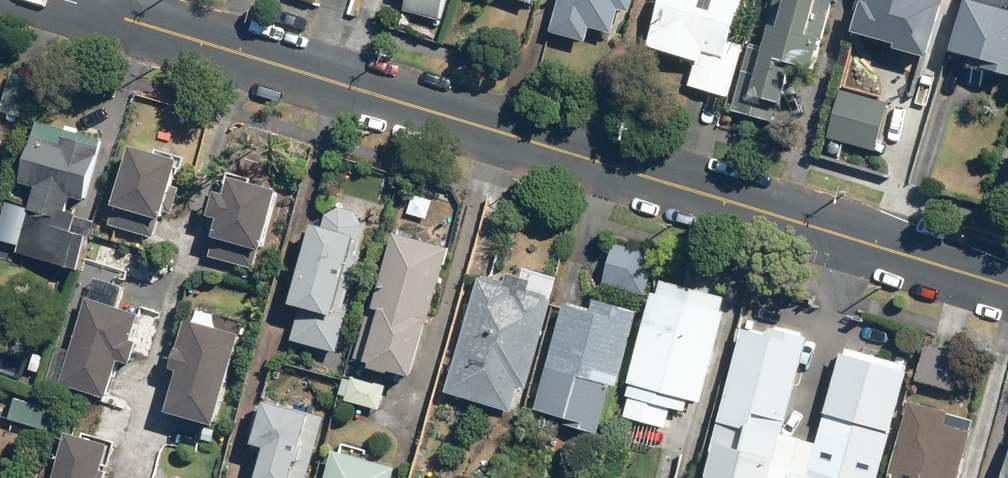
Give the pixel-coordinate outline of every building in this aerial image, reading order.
[(436,20),(442,0),(404,0),(402,10),(436,20)] [(551,33),(586,43),(590,28),(612,34),(619,8),(631,11),(634,0),(560,0),(551,33)] [(648,46),(700,61),(703,50),(723,56),(739,0),(660,0),(648,46)] [(750,43),(731,111),(770,122),(775,103),(780,104),(790,63),(811,69),(829,0),(773,0),(760,46),(750,43)] [(852,31),(894,43),(893,48),(927,57),(942,0),(867,0),(867,2),(863,0),(860,0),(852,31)] [(951,50),(972,57),(970,63),(1007,74),(1007,0),(964,0),(951,50)] [(840,90),(826,139),(873,153),(887,103),(840,90)] [(16,183),(31,187),(25,207),(3,201),(0,210),(0,241),(17,246),(15,253),(76,270),(91,221),(73,216),(74,213),(64,210),(68,197),(82,201),(100,140),(76,133),(77,129),(64,125),(63,129),(35,121),(16,183)] [(170,215),(178,188),(169,186),(177,160),(128,146),(110,205),(113,206),(107,225),(153,239),(161,212),(170,215)] [(214,258),(256,271),(279,192),(253,184),(255,180),(233,173),(227,195),(219,192),(211,216),(221,219),(215,238),(220,240),(214,258)] [(310,225),(287,305),(299,308),(289,340),(335,353),(347,311),(341,309),(361,236),(355,235),(358,224),(353,213),(338,209),(324,216),(320,228),(310,225)] [(389,232),(354,358),(368,362),(366,368),(387,374),(387,371),(408,377),(423,323),(427,324),(448,248),(389,232)] [(656,256),(614,243),(602,282),(644,295),(656,256)] [(477,278),(443,393),(509,412),(517,386),(524,388),(557,277),(525,268),(523,277),(507,272),(504,281),(482,275),(481,279),(477,278)] [(88,300),(113,307),(120,286),(95,278),(88,300)] [(657,281),(628,384),(631,385),(627,397),(630,397),(625,418),(627,419),(622,439),(657,448),(663,428),(666,428),(671,409),(685,413),(689,400),(700,403),(728,301),(657,281)] [(68,349),(57,384),(104,398),(116,359),(129,363),(135,342),(129,340),(137,314),(113,307),(88,300),(84,298),(68,349)] [(562,303),(533,409),(564,418),(562,425),(595,434),(609,384),(616,387),(637,312),(592,300),(590,311),(562,303)] [(168,412),(215,425),(241,335),(187,320),(173,370),(180,371),(168,412)] [(782,433),(809,339),(770,328),(768,336),(745,329),(713,446),(715,446),(707,477),(709,477),(792,477),(793,473),(773,467),(782,433)] [(45,385),(56,388),(57,384),(68,349),(57,346),(45,385)] [(926,346),(917,382),(951,392),(962,356),(926,346)] [(792,477),(880,477),(909,373),(843,354),(818,443),(808,477),(793,473),(792,477)] [(348,397),(347,401),(381,411),(388,386),(355,378),(354,382),(345,380),(340,396),(348,397)] [(322,417),(261,400),(249,443),(252,444),(249,452),(260,454),(253,477),(305,477),(322,417)] [(47,431),(54,412),(18,401),(12,421),(47,431)] [(888,477),(957,477),(972,422),(947,414),(947,412),(910,402),(888,477)] [(600,438),(609,440),(613,427),(604,425),(600,438)] [(793,473),(803,439),(782,433),(773,467),(793,473)] [(108,472),(101,471),(108,446),(66,434),(54,477),(106,477),(108,472)] [(808,477),(818,443),(803,439),(793,473),(808,477)] [(324,477),(391,477),(394,468),(332,450),(324,477)]
